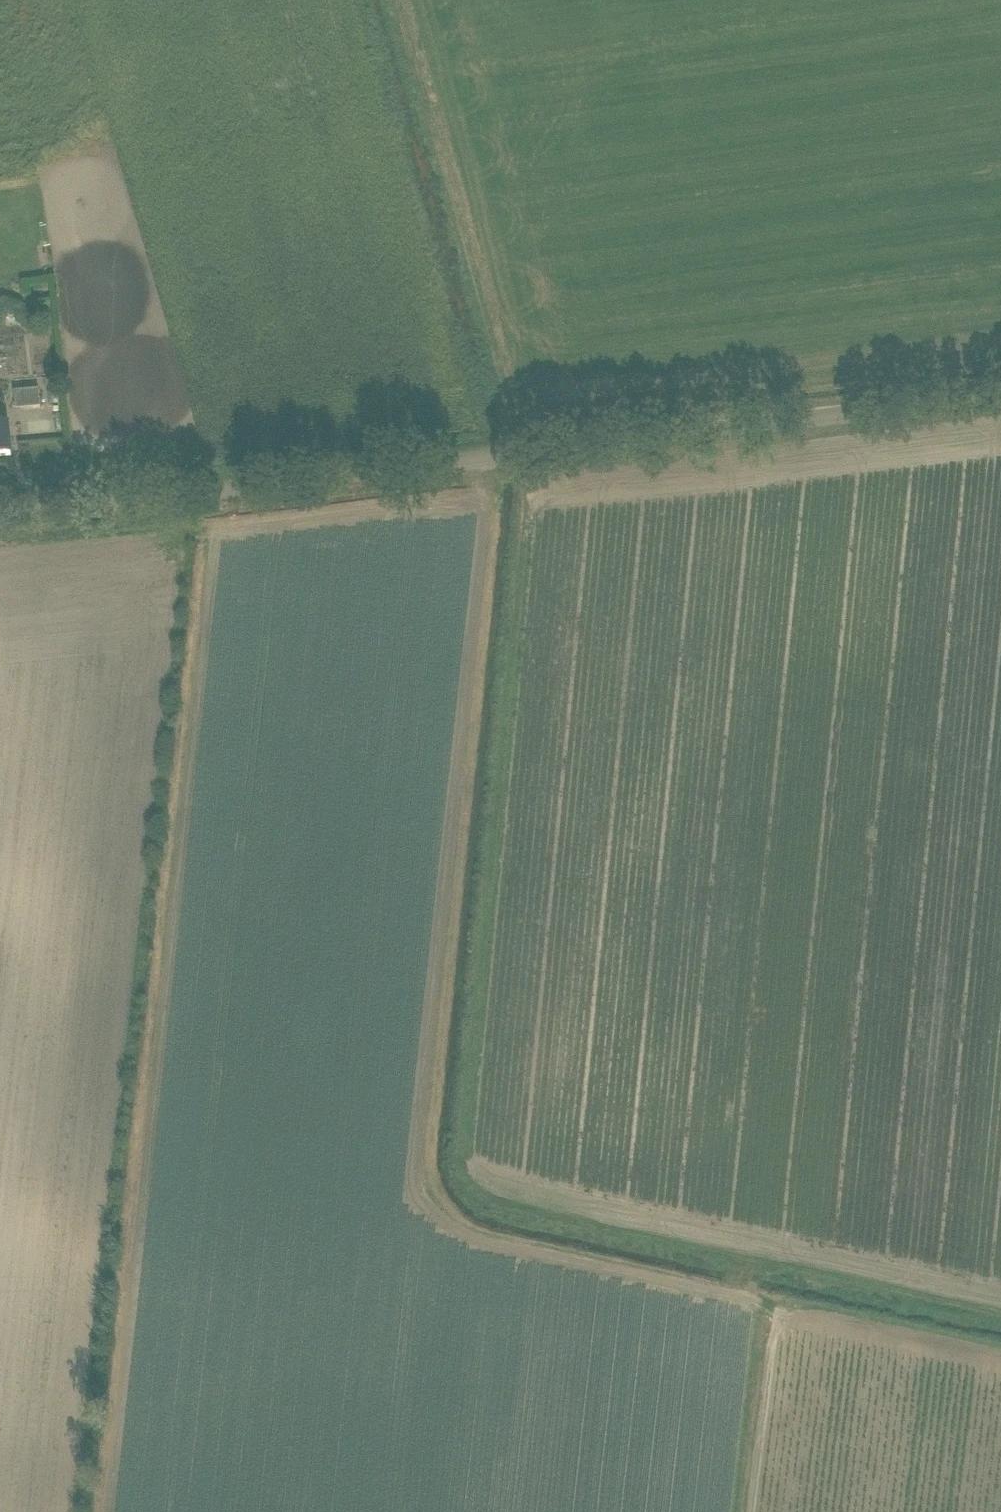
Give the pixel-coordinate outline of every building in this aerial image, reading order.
[(35,390),(10,391),(11,408),(36,407),(35,390)] [(11,455),(8,425),(0,426),(0,457),(11,455)]
